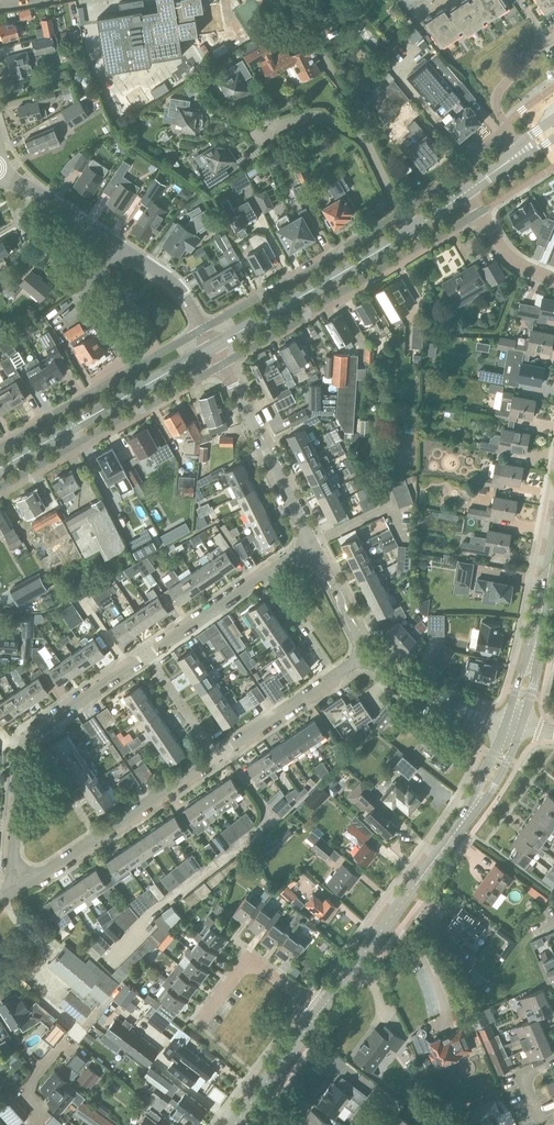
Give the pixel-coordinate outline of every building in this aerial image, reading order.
[(99,17),(108,72),(153,64),(152,59),(159,58),(185,54),(185,53),(184,53),(181,36),(200,33),(200,34),(201,34),(200,31),(198,19),(198,16),(196,16),(195,11),(204,10),(205,10),(204,0),(159,0),(161,8),(147,11),(145,0),(133,0),(120,2),(123,15),(117,16),(116,14),(99,17)] [(405,12),(416,4),(421,0),(421,1),(422,0),(397,0),(405,12)] [(447,7),(425,21),(441,45),(463,31),(465,35),(509,5),(506,0),(465,0),(450,10),(447,7)] [(547,13),(553,8),(553,0),(538,0),(547,13)] [(32,18),(30,10),(19,13),(20,20),(32,18)] [(52,16),(55,26),(63,23),(60,13),(52,16)] [(223,14),(198,19),(200,31),(225,27),(223,14)] [(41,19),(44,36),(54,34),(51,17),(41,19)] [(0,24),(0,33),(2,41),(19,37),(18,34),(24,32),(22,24),(15,25),(14,21),(0,24)] [(54,36),(32,41),(35,54),(56,49),(54,36)] [(255,40),(243,48),(246,53),(245,54),(251,65),(266,56),(267,59),(261,62),(268,77),(279,71),(278,70),(286,66),(295,84),(302,80),(320,71),(315,61),(319,59),(312,45),(291,55),(288,51),(274,58),(271,52),(273,52),(266,41),(259,46),(255,40)] [(31,69),(26,51),(6,56),(10,74),(15,73),(16,77),(27,75),(26,71),(31,69)] [(442,117),(447,123),(460,139),(480,121),(474,114),(474,111),(470,106),(468,106),(461,98),(470,90),(437,52),(407,77),(435,109),(439,113),(442,117)] [(223,71),(227,77),(219,82),(226,95),(228,94),(229,95),(236,97),(238,96),(239,98),(252,91),(245,79),(252,75),(243,59),(223,71)] [(102,76),(104,82),(113,81),(114,89),(120,88),(117,73),(102,76)] [(196,80),(185,87),(190,96),(201,89),(196,80)] [(410,99),(395,80),(384,88),(399,107),(410,99)] [(165,82),(151,91),(156,98),(170,89),(165,82)] [(55,90),(38,95),(40,103),(57,99),(55,90)] [(170,96),(167,114),(176,116),(175,121),(182,123),(181,130),(194,133),(195,129),(198,130),(198,126),(200,127),(202,125),(202,124),(203,122),(203,120),(203,119),(202,117),(200,117),(201,113),(198,112),(198,109),(189,107),(190,100),(170,96)] [(73,127),(90,117),(80,100),(62,110),(73,127)] [(40,110),(38,101),(19,106),(23,122),(49,115),(47,108),(40,110)] [(410,137),(401,144),(404,149),(408,149),(423,169),(424,169),(427,169),(432,165),(432,162),(443,153),(426,134),(427,133),(416,120),(408,126),(412,131),(408,134),(410,137)] [(44,131),(26,139),(32,152),(49,145),(49,144),(50,144),(51,148),(61,144),(55,127),(44,131)] [(201,152),(206,160),(200,164),(211,184),(227,174),(223,167),(235,161),(227,148),(225,149),(224,147),(217,145),(215,146),(214,145),(201,152)] [(283,148),(270,154),(275,164),(288,158),(283,148)] [(83,152),(74,165),(84,172),(75,185),(91,196),(104,176),(109,169),(93,158),(88,166),(88,165),(87,164),(91,158),(83,152)] [(111,196),(106,203),(123,214),(137,193),(136,193),(119,181),(123,176),(131,164),(124,160),(110,181),(117,187),(111,196)] [(262,160),(258,163),(262,169),(266,166),(262,160)] [(149,169),(155,173),(159,166),(153,162),(149,169)] [(251,176),(255,173),(251,167),(247,170),(251,176)] [(311,182),(305,168),(298,172),(304,185),(311,182)] [(246,171),(230,181),(238,194),(244,191),(242,189),(253,182),(246,171)] [(149,206),(133,229),(148,239),(154,229),(157,232),(162,225),(159,222),(167,210),(153,201),(158,192),(161,194),(166,185),(156,178),(141,201),(149,206)] [(338,200),(324,208),(329,216),(324,218),(329,227),(333,224),(335,227),(339,228),(343,225),(344,222),(343,220),(350,216),(349,213),(352,211),(346,201),(343,197),(344,197),(342,193),(345,191),(338,179),(329,185),(336,197),(338,200)] [(294,188),(301,203),(310,198),(302,184),(294,188)] [(266,190),(257,195),(265,212),(274,207),(266,190)] [(237,215),(228,199),(221,203),(230,219),(225,222),(231,231),(236,229),(238,232),(241,237),(248,233),(243,225),(257,217),(252,207),(237,215)] [(529,223),(531,227),(543,220),(532,201),(527,204),(527,203),(518,208),(519,209),(509,215),(518,230),(529,223)] [(178,223),(164,244),(168,247),(166,249),(175,255),(176,252),(180,255),(185,246),(191,250),(199,237),(195,234),(199,229),(200,232),(211,226),(209,223),(211,222),(203,209),(202,210),(199,205),(188,212),(191,217),(185,227),(178,223)] [(292,222),(303,242),(313,237),(313,236),(318,233),(313,225),(315,224),(305,208),(299,212),(302,216),(293,222),(292,222)] [(279,218),(277,223),(280,228),(280,229),(291,249),(294,249),(297,247),(298,245),(303,242),(295,228),(292,222),(293,222),(288,213),(279,218)] [(553,225),(553,219),(547,216),(540,232),(549,236),(553,225)] [(228,248),(232,246),(225,233),(221,235),(228,248)] [(248,238),(255,250),(248,254),(258,271),(261,269),(262,271),(270,266),(269,265),(272,263),(265,249),(271,246),(266,236),(256,233),(248,238)] [(225,269),(218,272),(227,288),(241,281),(232,265),(240,260),(232,246),(228,248),(221,235),(215,238),(220,248),(221,247),(223,251),(225,255),(219,258),(225,269)] [(9,252),(2,239),(0,240),(0,257),(9,252)] [(184,257),(189,267),(203,260),(198,250),(184,257)] [(496,261),(482,269),(491,285),(505,277),(496,261)] [(227,288),(218,272),(213,262),(204,267),(203,265),(193,271),(200,283),(202,282),(206,288),(208,287),(213,297),(227,288)] [(485,282),(475,266),(445,283),(458,305),(461,306),(476,298),(476,295),(472,290),(485,282)] [(31,270),(21,283),(40,300),(51,287),(31,270)] [(13,277),(3,288),(10,294),(20,283),(13,277)] [(385,288),(400,315),(409,310),(405,302),(412,298),(406,287),(402,289),(397,281),(385,288)] [(385,288),(377,293),(393,319),(395,323),(396,323),(402,320),(400,315),(385,288)] [(379,315),(368,297),(356,304),(367,323),(368,323),(370,327),(374,324),(377,331),(378,330),(381,337),(392,331),(388,325),(390,324),(384,315),(380,317),(379,315)] [(518,317),(539,321),(540,315),(547,316),(553,318),(553,300),(543,298),(542,306),(520,302),(518,317)] [(341,313),(324,323),(337,346),(343,343),(347,349),(354,345),(350,339),(355,336),(341,313)] [(80,322),(65,332),(74,346),(75,346),(78,352),(76,353),(81,361),(86,358),(88,362),(104,352),(95,337),(101,333),(95,324),(85,330),(80,322)] [(9,356),(10,357),(19,350),(9,336),(0,325),(0,343),(9,356)] [(394,334),(393,346),(405,347),(406,325),(402,325),(400,325),(400,334),(394,334)] [(414,326),(413,348),(423,349),(424,326),(414,326)] [(500,336),(498,348),(509,350),(524,353),(535,355),(536,349),(550,351),(553,334),(532,330),(530,338),(529,337),(526,340),(525,344),(517,343),(518,339),(500,336)] [(48,352),(37,358),(40,362),(42,366),(43,368),(52,383),(60,378),(59,376),(63,374),(56,362),(64,357),(63,355),(49,331),(39,336),(48,352)] [(302,363),(310,375),(319,370),(312,356),(309,357),(298,338),(291,342),(299,356),(296,357),(300,364),(302,363)] [(291,342),(280,349),(292,369),(292,368),(296,374),(297,374),(301,380),(310,375),(302,363),(300,364),(296,357),(299,356),(291,342)] [(259,359),(267,354),(265,350),(257,355),(259,359)] [(509,350),(507,361),(515,363),(514,369),(512,379),(526,381),(540,384),(541,380),(543,381),(545,372),(543,372),(543,367),(522,363),(524,353),(509,350)] [(332,377),(332,383),(339,383),(336,415),(345,431),(354,431),(356,385),(365,385),(366,368),(358,368),(358,365),(358,354),(333,353),(333,355),(332,377)] [(0,383),(0,385),(3,389),(12,405),(26,397),(17,382),(23,379),(16,368),(10,357),(9,356),(0,361),(10,377),(0,383)] [(43,386),(44,387),(52,383),(43,368),(42,366),(40,362),(37,358),(29,363),(31,367),(28,369),(39,388),(43,386)] [(259,381),(281,370),(276,360),(266,365),(263,359),(252,365),(259,381)] [(504,377),(505,373),(481,368),(479,378),(503,382),(504,377)] [(281,370),(259,381),(268,398),(276,394),(279,400),(292,393),(289,387),(279,392),(276,384),(285,380),(281,370)] [(485,390),(499,391),(500,383),(486,382),(485,390)] [(309,408),(312,408),(324,408),(324,384),(309,384),(309,407),(309,408)] [(3,389),(0,391),(0,412),(12,405),(3,389)] [(477,405),(475,414),(494,417),(509,419),(510,413),(518,414),(532,417),(532,413),(535,413),(537,405),(534,404),(535,400),(514,396),(514,393),(504,391),(504,392),(503,392),(500,409),(496,408),(477,405)] [(200,398),(204,410),(212,407),(221,404),(217,392),(200,398)] [(324,408),(312,408),(315,414),(316,414),(318,414),(335,414),(336,394),(324,394),(324,408)] [(226,420),(221,404),(212,407),(204,410),(209,426),(202,428),(202,432),(201,433),(201,437),(228,428),(226,420)] [(312,408),(309,408),(309,407),(306,408),(305,407),(288,416),(293,425),(303,420),(315,415),(312,408)] [(201,437),(201,433),(193,420),(186,424),(178,410),(165,417),(174,433),(176,437),(185,438),(184,454),(185,454),(184,456),(198,457),(198,455),(199,455),(200,446),(200,444),(201,437)] [(315,415),(303,420),(306,427),(320,420),(318,414),(316,414),(315,415)] [(147,427),(130,438),(135,446),(132,448),(137,457),(140,455),(140,456),(148,451),(152,459),(154,458),(158,463),(174,454),(167,442),(161,446),(156,437),(154,439),(147,427)] [(336,427),(328,431),(334,443),(343,438),(336,427)] [(288,436),(294,448),(310,440),(311,440),(316,437),(313,432),(308,435),(304,428),(288,436)] [(529,433),(503,428),(502,434),(492,432),(491,442),(481,440),(480,449),(510,454),(512,448),(526,451),(529,433)] [(220,436),(220,446),(233,446),(233,437),(220,436)] [(310,440),(294,448),(299,460),(316,452),(311,440),(310,440)] [(345,452),(339,441),(333,444),(339,455),(345,452)] [(207,461),(208,447),(200,446),(199,455),(199,460),(207,461)] [(103,462),(98,465),(107,481),(109,486),(115,483),(121,494),(134,487),(122,467),(123,466),(112,447),(98,455),(103,462)] [(316,452),(299,460),(305,472),(322,463),(316,452)] [(478,474),(476,483),(504,488),(505,482),(519,484),(523,467),(497,462),(494,477),(478,474)] [(223,475),(218,477),(223,486),(231,482),(248,474),(242,463),(225,471),(224,472),(223,475)] [(322,463),(305,472),(311,484),(328,475),(335,472),(333,467),(326,470),(322,463)] [(351,463),(347,466),(351,473),(356,471),(351,463)] [(128,471),(142,496),(149,492),(135,467),(128,471)] [(56,477),(55,479),(54,480),(63,495),(62,496),(65,501),(76,495),(73,489),(81,485),(72,469),(61,476),(59,475),(56,477)] [(197,488),(214,479),(211,473),(197,480),(196,487),(197,488)] [(248,474),(231,482),(237,495),(254,487),(248,474)] [(311,484),(317,496),(334,487),(340,484),(338,479),(331,482),(328,475),(311,484)] [(359,476),(350,480),(355,489),(363,485),(359,476)] [(390,483),(393,489),(407,484),(405,478),(390,483)] [(393,489),(395,495),(409,490),(407,484),(393,489)] [(194,487),(182,486),(181,493),(193,494),(194,487)] [(237,495),(229,499),(233,506),(241,502),(243,507),(260,499),(254,487),(237,495)] [(334,487),(317,496),(323,507),(340,499),(338,495),(334,487)] [(27,518),(46,508),(36,490),(17,500),(27,518)] [(409,490),(395,495),(397,501),(411,496),(409,490)] [(361,506),(375,499),(372,493),(358,500),(361,506)] [(399,507),(414,502),(411,496),(397,501),(399,507)] [(468,507),(467,516),(491,520),(492,514),(499,515),(513,518),(516,500),(495,496),(493,507),(487,506),(486,510),(468,507)] [(127,547),(102,497),(65,517),(71,529),(85,556),(100,548),(106,558),(127,547)] [(260,499),(243,507),(249,520),(266,511),(260,499)] [(347,512),(340,499),(323,507),(330,521),(347,512)] [(375,499),(361,506),(364,512),(378,505),(375,499)] [(3,531),(6,537),(7,538),(17,533),(16,531),(13,526),(3,508),(0,510),(0,533),(3,531)] [(32,522),(50,554),(40,559),(49,575),(83,556),(61,518),(62,518),(57,509),(32,522)] [(266,511),(249,520),(255,531),(272,523),(266,511)] [(221,526),(225,532),(229,530),(225,523),(221,526)] [(245,536),(248,542),(254,539),(258,546),(262,544),(278,536),(278,535),(281,534),(277,526),(274,528),(272,523),(255,531),(245,536)] [(378,540),(392,533),(390,528),(376,535),(378,540)] [(229,530),(225,532),(232,543),(238,540),(235,535),(233,536),(229,530)] [(462,540),(461,549),(484,553),(485,547),(493,548),(506,551),(510,534),(489,530),(487,540),(486,544),(472,542),(462,540)] [(214,558),(224,573),(236,565),(234,562),(239,559),(224,537),(220,531),(214,536),(224,550),(214,558)] [(164,545),(172,540),(167,532),(160,536),(164,545)] [(17,533),(7,538),(13,548),(23,543),(22,542),(17,533)] [(382,546),(395,540),(392,533),(378,540),(382,546)] [(203,541),(199,534),(190,538),(194,546),(203,541)] [(129,542),(138,559),(158,548),(151,536),(145,540),(142,535),(129,542)] [(341,544),(347,556),(364,547),(364,548),(372,544),(369,539),(362,543),(358,535),(341,544)] [(238,540),(232,543),(242,557),(242,558),(252,551),(248,542),(245,536),(239,540),(238,540)] [(398,546),(399,546),(395,540),(382,546),(385,553),(398,546)] [(176,546),(175,543),(172,544),(177,551),(184,547),(182,543),(176,546)] [(171,554),(177,551),(172,544),(167,547),(169,550),(168,550),(171,554)] [(405,546),(404,571),(410,571),(412,546),(405,546)] [(364,547),(347,556),(353,568),(370,560),(364,548),(364,547)] [(210,560),(203,565),(213,581),(224,573),(214,558),(209,550),(205,553),(210,560)] [(150,556),(142,561),(151,574),(157,570),(157,569),(150,556)] [(425,573),(426,559),(412,558),(411,571),(425,573)] [(370,560),(353,568),(359,580),(376,572),(383,569),(381,563),(374,567),(370,560)] [(142,561),(138,563),(146,577),(151,574),(142,561)] [(473,563),(459,561),(456,583),(470,586),(473,563)] [(192,573),(202,588),(213,581),(203,565),(192,573)] [(117,575),(121,580),(128,576),(125,570),(117,575)] [(180,603),(191,596),(180,580),(173,570),(169,573),(171,577),(165,581),(180,603)] [(365,592),(382,584),(376,572),(359,580),(365,592)] [(48,589),(39,573),(11,588),(20,604),(48,589)] [(180,580),(191,596),(202,588),(192,573),(180,580)] [(477,578),(472,577),(471,588),(475,588),(475,589),(485,590),(483,602),(495,604),(496,597),(510,599),(512,589),(511,589),(512,584),(487,580),(488,580),(477,578)] [(106,588),(93,597),(97,602),(110,594),(116,590),(116,589),(119,587),(116,582),(111,586),(106,588)] [(90,592),(93,597),(106,588),(105,586),(103,583),(90,592)] [(371,604),(388,595),(382,584),(365,592),(371,604)] [(152,599),(146,603),(157,619),(157,618),(159,621),(165,616),(164,614),(169,611),(153,588),(147,592),(152,599)] [(110,594),(97,602),(101,608),(113,600),(110,594)] [(390,617),(404,610),(401,605),(394,608),(388,595),(371,604),(378,617),(387,612),(390,617)] [(249,610),(245,613),(252,624),(257,621),(272,610),(265,600),(249,610)] [(64,617),(76,608),(73,603),(60,612),(64,617)] [(131,614),(124,618),(135,634),(146,626),(135,611),(135,610),(130,603),(125,606),(131,614)] [(135,610),(135,611),(146,626),(157,619),(146,603),(135,610)] [(67,622),(80,614),(76,608),(64,617),(67,622)] [(257,621),(252,624),(253,625),(254,624),(261,635),(264,632),(280,622),(272,610),(257,621)] [(395,642),(408,631),(399,622),(407,615),(404,610),(390,617),(394,625),(386,632),(395,642)] [(34,637),(36,614),(15,613),(14,625),(24,626),(23,637),(24,637),(22,657),(31,658),(33,637),(34,637)] [(42,614),(36,613),(36,622),(37,624),(45,618),(42,614)] [(80,614),(67,622),(71,628),(84,620),(80,614)] [(120,621),(113,626),(116,630),(124,641),(125,643),(132,638),(131,636),(135,634),(124,618),(121,614),(117,616),(120,621)] [(228,625),(233,621),(229,614),(218,621),(223,628),(228,625)] [(429,614),(429,635),(446,635),(446,614),(429,614)] [(480,629),(479,629),(475,648),(481,649),(481,651),(482,653),(490,654),(492,653),(492,651),(499,653),(503,633),(496,632),(498,624),(499,624),(482,620),(480,629)] [(233,621),(228,625),(237,638),(238,637),(242,634),(233,621)] [(264,632),(261,635),(264,640),(268,637),(272,643),(287,632),(280,622),(264,632)] [(215,634),(220,630),(215,623),(204,630),(209,638),(215,634)] [(223,628),(231,641),(237,638),(228,625),(223,628)] [(116,630),(113,626),(107,630),(110,634),(116,630)] [(220,630),(215,634),(223,647),(229,643),(220,630)] [(408,631),(395,642),(405,653),(412,647),(418,654),(426,641),(422,636),(416,641),(408,631)] [(287,632),(272,643),(279,654),(295,643),(287,632)] [(209,638),(218,651),(222,648),(223,647),(215,634),(209,638)] [(1,651),(19,653),(20,638),(3,637),(3,635),(0,635),(0,651),(1,651)] [(69,635),(62,639),(65,643),(71,639),(69,635)] [(79,641),(83,646),(93,662),(105,654),(95,638),(90,641),(87,637),(85,637),(79,641)] [(238,652),(245,647),(238,637),(237,638),(231,641),(238,652)] [(229,658),(236,653),(229,643),(223,647),(222,648),(229,658)] [(280,655),(275,658),(279,663),(283,660),(287,666),(303,656),(306,654),(300,646),(298,648),(295,643),(279,654),(280,655)] [(445,670),(456,652),(444,644),(432,662),(445,670)] [(82,669),(93,662),(83,646),(72,654),(82,669)] [(33,655),(42,670),(50,665),(40,651),(40,647),(33,647),(33,655)] [(185,670),(201,659),(207,655),(203,649),(199,651),(196,647),(178,659),(185,670)] [(242,655),(241,656),(245,661),(252,657),(247,649),(240,653),(242,655)] [(66,658),(61,661),(71,676),(82,669),(72,654),(66,658)] [(60,684),(71,676),(61,661),(56,655),(53,657),(53,660),(56,664),(49,669),(60,684)] [(287,666),(283,669),(286,674),(290,671),(295,678),(311,667),(303,656),(287,666)] [(245,661),(250,669),(254,666),(250,660),(253,658),(252,657),(245,661)] [(479,660),(470,658),(467,668),(477,670),(475,677),(489,680),(489,679),(493,680),(497,666),(479,661),(479,660)] [(185,670),(193,681),(208,671),(215,666),(212,661),(205,666),(201,659),(185,670)] [(242,663),(238,666),(243,673),(247,671),(242,663)] [(33,680),(27,684),(37,700),(49,692),(46,687),(51,683),(41,668),(33,673),(32,677),(34,679),(33,680)] [(208,671),(193,681),(200,692),(216,682),(208,671)] [(0,677),(0,681),(2,684),(9,681),(6,675),(0,677)] [(271,676),(265,679),(274,692),(279,689),(279,688),(272,677),(271,676)] [(21,688),(16,691),(27,707),(37,700),(27,684),(23,678),(18,682),(21,688)] [(260,683),(269,696),(274,692),(265,679),(260,683)] [(216,682),(200,692),(208,703),(223,692),(224,693),(230,689),(227,684),(221,689),(216,682)] [(128,710),(147,697),(140,685),(124,696),(124,695),(121,698),(124,702),(127,700),(132,707),(128,710)] [(252,688),(261,701),(266,698),(257,685),(252,688)] [(255,705),(261,701),(252,688),(246,692),(255,705)] [(353,688),(324,708),(344,737),(362,725),(365,729),(371,725),(372,724),(373,724),(390,737),(398,727),(391,720),(399,709),(389,701),(376,717),(373,717),(353,688)] [(15,714),(27,707),(16,691),(5,699),(15,714)] [(223,692),(208,703),(216,715),(231,704),(237,700),(234,695),(228,700),(224,693),(223,692)] [(139,718),(154,707),(147,697),(128,710),(131,714),(135,712),(139,718)] [(15,714),(5,699),(0,702),(0,717),(4,722),(15,714)] [(239,716),(231,704),(216,715),(224,727),(239,716)] [(101,711),(110,724),(116,720),(108,707),(101,711)] [(147,729),(162,718),(154,707),(139,718),(147,729)] [(105,727),(110,724),(101,711),(97,714),(105,727)] [(410,714),(405,721),(429,738),(434,731),(410,714)] [(88,720),(97,733),(103,729),(94,716),(88,720)] [(154,740),(169,729),(162,718),(147,729),(154,740)] [(315,719),(303,727),(314,742),(317,747),(322,743),(320,739),(326,734),(315,719)] [(92,736),(97,733),(88,720),(83,723),(92,736)] [(303,750),(305,754),(310,750),(308,746),(314,742),(303,727),(292,734),(303,750)] [(162,751),(177,741),(169,729),(154,740),(162,751)] [(53,745),(51,746),(56,753),(58,752),(60,756),(76,745),(68,734),(53,745)] [(115,741),(119,747),(123,745),(116,734),(112,736),(115,741)] [(292,758),(294,761),(299,758),(296,754),(303,750),(292,734),(281,742),(292,758)] [(76,745),(60,756),(68,767),(83,756),(90,752),(82,741),(76,745)] [(177,741),(162,751),(170,763),(185,752),(177,741)] [(434,741),(428,749),(434,753),(429,759),(432,761),(434,764),(436,764),(444,770),(454,757),(440,746),(440,745),(434,741)] [(271,749),(281,765),(292,758),(281,742),(271,749)] [(346,753),(337,742),(331,746),(340,758),(346,753)] [(112,752),(117,749),(113,743),(108,746),(112,752)] [(123,745),(119,747),(124,754),(128,751),(124,745),(123,745)] [(117,749),(112,752),(117,759),(121,756),(117,749)] [(259,757),(270,772),(275,780),(280,776),(275,769),(281,765),(271,749),(259,757)] [(399,760),(395,765),(409,778),(418,767),(399,750),(394,755),(399,760)] [(83,756),(68,767),(75,778),(91,767),(95,764),(92,759),(87,762),(83,756)] [(264,776),(270,772),(259,757),(248,765),(263,788),(269,784),(264,776)] [(315,767),(323,778),(330,771),(323,761),(315,767)] [(139,765),(148,778),(153,774),(145,762),(139,765)] [(143,782),(148,778),(139,765),(134,769),(143,782)] [(91,767),(75,778),(83,789),(98,778),(91,767)] [(126,774),(135,787),(140,784),(131,771),(126,774)] [(129,791),(135,787),(126,774),(120,778),(129,791)] [(231,776),(219,784),(230,800),(235,807),(239,804),(234,797),(241,792),(231,776)] [(310,777),(307,781),(313,786),(316,783),(310,777)] [(98,778),(83,789),(91,800),(106,790),(98,778)] [(397,781),(383,797),(405,816),(421,798),(409,787),(407,789),(397,781)] [(316,809),(332,793),(321,782),(305,798),(316,809)] [(219,784),(208,792),(219,807),(221,811),(226,808),(223,804),(230,800),(219,784)] [(299,792),(303,796),(308,790),(305,787),(299,792)] [(365,787),(361,792),(357,787),(348,797),(362,810),(365,808),(369,812),(365,817),(386,837),(388,835),(391,836),(393,835),(395,833),(396,830),(395,828),(396,826),(386,816),(390,811),(365,787)] [(106,790),(91,800),(98,812),(114,801),(106,790)] [(208,792),(197,800),(207,815),(212,821),(215,819),(215,815),(212,812),(219,807),(208,792)] [(297,801),(303,796),(299,792),(294,797),(297,801)] [(553,812),(553,798),(548,794),(542,803),(553,812)] [(293,806),(283,796),(272,807),(282,817),(293,806)] [(197,800),(185,807),(186,808),(195,820),(191,823),(198,834),(207,827),(201,819),(207,815),(197,800)] [(542,803),(535,812),(553,827),(553,812),(542,803)] [(296,832),(304,826),(292,811),(285,816),(296,832)] [(246,812),(241,816),(251,828),(256,824),(246,812)] [(527,822),(547,837),(551,831),(553,834),(553,827),(535,812),(527,822)] [(175,815),(163,822),(174,838),(182,833),(183,835),(189,837),(194,834),(188,825),(184,828),(175,816),(175,815)] [(236,820),(245,832),(251,828),(241,816),(236,820)] [(163,822),(152,830),(163,846),(167,853),(172,849),(171,846),(177,842),(174,838),(163,822)] [(520,831),(547,851),(549,847),(542,842),(547,837),(527,822),(520,831)] [(349,827),(344,834),(360,847),(354,855),(355,855),(354,857),(355,859),(358,861),(360,861),(361,860),(367,864),(372,858),(370,857),(376,850),(365,841),(365,842),(361,839),(366,833),(356,826),(352,830),(349,827)] [(229,845),(234,841),(225,829),(220,833),(229,845)] [(290,829),(272,848),(277,853),(283,846),(282,845),(294,833),(290,829)] [(152,830),(141,837),(152,853),(163,846),(152,830)] [(543,855),(547,851),(520,831),(512,842),(519,847),(532,856),(536,850),(543,855)] [(215,837),(224,849),(229,845),(220,833),(215,837)] [(316,843),(313,846),(326,858),(329,855),(334,849),(336,847),(322,835),(321,837),(316,843)] [(141,837),(130,845),(141,861),(145,867),(150,864),(146,857),(152,853),(141,837)] [(130,845),(119,853),(129,868),(141,861),(130,845)] [(528,861),(532,856),(519,847),(512,856),(525,866),(532,871),(535,866),(528,861)] [(252,854),(249,850),(248,848),(237,856),(239,857),(241,861),(242,861),(252,854)] [(119,853),(107,860),(113,869),(109,873),(116,883),(132,872),(129,868),(119,853)] [(188,857),(197,870),(202,866),(192,854),(188,857)] [(188,857),(177,866),(186,878),(197,870),(188,857)] [(226,876),(236,867),(231,860),(220,869),(226,876)] [(342,864),(327,883),(341,894),(350,883),(352,884),(358,876),(342,864)] [(495,865),(484,879),(474,892),(490,904),(506,883),(508,884),(513,878),(495,865)] [(177,866),(166,874),(176,886),(186,878),(177,866)] [(303,867),(299,872),(312,884),(317,879),(303,867)] [(96,868),(85,876),(98,895),(114,884),(107,874),(102,877),(96,868)] [(553,885),(553,872),(550,869),(542,879),(553,887),(553,885)] [(170,891),(176,886),(166,874),(161,878),(170,891)] [(220,881),(215,875),(214,874),(208,878),(214,886),(220,881)] [(80,879),(74,883),(84,899),(89,905),(93,902),(91,900),(98,895),(85,876),(80,879)] [(204,881),(195,889),(202,898),(212,890),(204,881)] [(62,891),(73,907),(84,899),(74,883),(62,891)] [(298,894),(288,885),(281,892),(291,902),(296,896),(298,894)] [(267,886),(260,896),(265,900),(273,890),(267,886)] [(150,887),(145,891),(154,903),(159,899),(150,887)] [(189,893),(196,903),(202,898),(195,889),(189,893)] [(66,911),(73,907),(62,891),(51,899),(52,900),(45,905),(60,928),(72,920),(66,911)] [(135,898),(145,910),(154,903),(145,891),(135,898)] [(314,893),(306,903),(325,918),(326,917),(328,919),(333,912),(331,911),(336,904),(327,897),(324,901),(314,893)] [(261,907),(262,908),(266,903),(256,895),(252,900),(246,896),(233,913),(243,921),(251,910),(257,914),(261,907)] [(305,904),(296,896),(291,902),(299,910),(305,904)] [(219,903),(213,911),(221,916),(223,906),(219,903)] [(130,906),(113,917),(115,921),(125,930),(139,916),(138,916),(130,906)] [(172,906),(162,914),(172,928),(182,918),(172,906)] [(466,937),(473,942),(484,927),(477,921),(479,919),(462,906),(444,930),(461,943),(466,937)] [(271,915),(262,908),(261,907),(257,914),(248,925),(258,932),(266,921),(272,925),(274,922),(280,914),(275,909),(271,915)] [(152,933),(160,941),(172,928),(162,914),(154,919),(159,927),(152,933)] [(206,923),(200,932),(203,935),(209,940),(220,948),(228,938),(216,930),(221,924),(209,916),(204,922),(206,923)] [(113,917),(102,925),(105,930),(115,940),(125,930),(115,921),(113,917)] [(289,934),(293,929),(287,924),(283,929),(274,922),(272,925),(261,940),(270,947),(279,936),(284,940),(289,934)] [(510,941),(500,954),(506,958),(520,940),(501,925),(497,931),(510,941)] [(289,934),(284,940),(276,951),(285,958),(294,947),(299,952),(308,940),(302,935),(293,929),(289,934)] [(203,935),(198,930),(193,936),(199,940),(192,950),(209,963),(216,953),(205,945),(209,940),(203,935)] [(152,933),(147,938),(156,946),(160,941),(152,933)] [(106,950),(111,945),(100,934),(95,939),(106,950)] [(151,951),(156,946),(147,938),(143,943),(151,951)] [(97,959),(106,950),(95,939),(91,943),(94,946),(89,951),(97,959)] [(139,947),(147,955),(151,951),(143,943),(139,947)] [(65,946),(49,965),(74,986),(67,995),(60,1002),(82,1020),(91,1008),(90,1007),(94,1002),(99,1006),(118,983),(90,959),(86,963),(65,946)] [(134,952),(142,960),(147,955),(139,947),(134,952)] [(185,954),(179,964),(184,967),(184,968),(190,972),(201,981),(208,971),(197,963),(201,957),(209,963),(192,950),(189,949),(185,954)] [(130,956),(138,964),(142,960),(134,952),(130,956)] [(549,959),(546,952),(541,954),(543,959),(539,960),(549,984),(553,982),(553,983),(553,956),(549,959)] [(125,961),(133,969),(138,964),(130,956),(125,961)] [(120,965),(129,974),(133,969),(125,961),(120,965)] [(179,987),(190,996),(197,986),(186,978),(190,972),(184,968),(184,967),(179,964),(178,963),(174,969),(167,978),(173,982),(172,983),(179,987)] [(479,992),(488,979),(467,963),(457,976),(479,992)] [(120,965),(116,970),(124,978),(129,974),(120,965)] [(165,986),(158,995),(161,998),(163,999),(160,1004),(166,1008),(175,1014),(178,1010),(178,1011),(186,1001),(174,993),(179,987),(172,983),(173,982),(167,978),(163,984),(165,986)] [(126,982),(114,998),(126,1007),(130,1010),(141,996),(136,993),(138,991),(126,982)] [(518,1012),(548,999),(543,988),(521,998),(524,1005),(516,1008),(514,1009),(515,1013),(518,1012)] [(22,1020),(25,1024),(32,1020),(26,1012),(29,1010),(21,997),(18,999),(16,995),(13,996),(11,996),(6,999),(6,1001),(3,1003),(5,1006),(1,1008),(12,1026),(22,1020)] [(538,1017),(553,1011),(548,999),(518,1012),(520,1017),(527,1013),(530,1020),(538,1017)] [(469,1018),(463,1006),(451,1011),(456,1023),(469,1018)] [(470,1015),(476,1028),(479,1027),(489,1023),(490,1022),(484,1009),(470,1015)] [(117,1017),(104,1033),(115,1042),(147,1066),(159,1052),(158,1048),(131,1027),(133,1024),(126,1019),(123,1022),(117,1017)] [(543,1028),(538,1017),(530,1020),(516,1026),(518,1033),(511,1036),(513,1041),(543,1028)] [(44,1036),(54,1045),(68,1028),(58,1019),(44,1036)] [(214,1068),(185,1046),(193,1036),(173,1020),(163,1032),(173,1040),(165,1049),(165,1052),(174,1059),(168,1067),(191,1085),(200,1073),(207,1078),(214,1068)] [(75,1031),(80,1035),(89,1025),(84,1021),(75,1031)] [(494,1035),(489,1023),(479,1027),(484,1039),(494,1035)] [(375,1028),(354,1057),(372,1070),(393,1042),(400,1048),(406,1040),(385,1024),(380,1032),(375,1028)] [(525,1049),(548,1039),(543,1028),(513,1041),(515,1045),(522,1042),(525,1049)] [(433,1047),(435,1052),(429,1054),(434,1066),(440,1064),(445,1067),(449,1065),(449,1060),(461,1055),(461,1054),(471,1050),(462,1029),(453,1032),(453,1034),(440,1039),(440,1038),(431,1042),(426,1038),(422,1036),(425,1032),(421,1030),(419,1033),(412,1035),(419,1053),(433,1047)] [(499,1047),(494,1035),(484,1039),(489,1051),(495,1048),(499,1047)] [(0,1043),(0,1045),(11,1062),(17,1058),(5,1039),(0,1043)] [(521,1058),(523,1063),(544,1054),(553,1051),(548,1039),(525,1049),(528,1055),(521,1058)] [(21,1050),(29,1067),(41,1062),(36,1053),(40,1051),(36,1043),(21,1050)] [(484,1047),(458,1058),(474,1096),(500,1085),(484,1047)] [(489,1051),(494,1062),(504,1058),(499,1047),(495,1048),(489,1051)] [(78,1073),(88,1061),(76,1051),(66,1062),(69,1066),(78,1073)] [(435,1070),(430,1057),(417,1063),(422,1075),(435,1070)] [(505,1057),(504,1058),(494,1062),(499,1073),(507,1070),(505,1066),(509,1065),(505,1057)] [(173,1082),(151,1065),(144,1074),(157,1085),(165,1091),(173,1082)] [(87,1086),(97,1074),(88,1067),(78,1079),(87,1086)] [(55,1071),(42,1086),(43,1087),(42,1088),(47,1092),(48,1091),(53,1095),(49,1100),(49,1101),(66,1081),(61,1076),(55,1071)] [(66,1081),(49,1101),(54,1105),(53,1106),(58,1110),(59,1109),(61,1111),(71,1098),(79,1105),(84,1097),(85,1096),(73,1087),(69,1083),(66,1081)] [(367,1095),(351,1084),(346,1091),(334,1083),(330,1089),(328,1088),(323,1094),(325,1095),(320,1102),(336,1114),(345,1103),(355,1111),(367,1095)] [(171,1097),(172,1096),(165,1091),(157,1085),(152,1092),(146,1100),(161,1111),(168,1101),(174,1106),(174,1107),(170,1111),(181,1120),(184,1115),(196,1124),(207,1109),(185,1092),(177,1102),(171,1097)] [(11,1094),(0,1104),(0,1111),(12,1124),(16,1124),(28,1115),(11,1094)] [(75,1111),(95,1124),(117,1124),(113,1123),(115,1119),(108,1114),(111,1110),(109,1108),(102,1104),(102,1103),(98,1108),(90,1101),(84,1097),(79,1105),(75,1111)] [(465,1109),(471,1124),(472,1124),(500,1112),(501,1113),(502,1112),(495,1097),(494,1097),(495,1098),(466,1110),(466,1109),(465,1109)] [(390,1124),(417,1124),(421,1120),(404,1106),(395,1119),(390,1124)] [(157,1121),(161,1116),(150,1108),(146,1114),(137,1124),(162,1124),(157,1121)] [(302,1124),(332,1124),(324,1119),(314,1111),(306,1122),(305,1121),(302,1124)]
